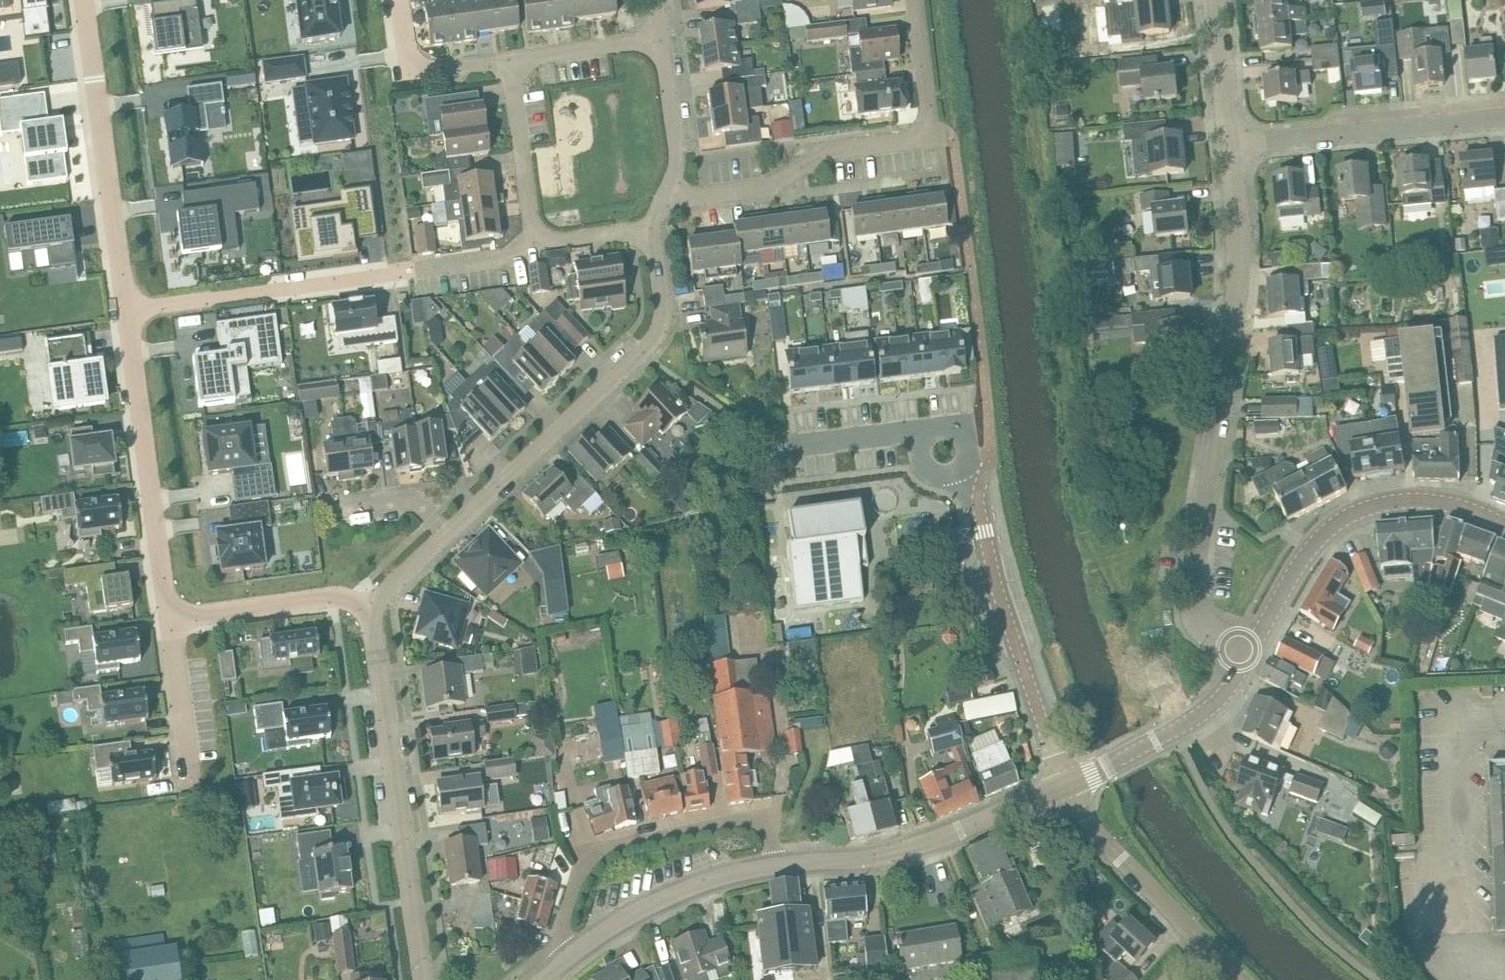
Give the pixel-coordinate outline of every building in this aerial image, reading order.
[(23,26),(47,23),(49,35),(24,38),(25,40),(49,36),(49,37),(51,37),(47,8),(47,7),(46,0),(20,0),(23,26)] [(151,4),(154,26),(155,26),(156,33),(152,33),(154,46),(155,52),(155,56),(163,55),(184,52),(183,42),(200,39),(197,11),(197,10),(196,0),(181,0),(151,4)] [(302,42),(340,37),(335,0),(296,0),(302,42)] [(433,6),(425,7),(430,46),(453,43),(447,0),(432,0),(433,6)] [(448,0),(447,0),(453,43),(475,40),(470,1),(449,4),(448,0)] [(470,1),(475,40),(477,40),(476,34),(496,31),(492,0),(478,0),(470,1)] [(496,31),(519,28),(515,0),(492,0),(496,31)] [(546,0),(523,0),(528,33),(550,30),(546,0)] [(569,0),(546,0),(550,30),(574,26),(573,21),(572,21),(569,0)] [(572,21),(573,21),(594,18),(591,0),(569,0),(572,21)] [(594,18),(616,15),(614,0),(591,0),(594,18)] [(696,9),(716,6),(731,4),(735,3),(737,13),(759,10),(758,0),(695,0),(696,9)] [(853,12),(892,7),(891,0),(852,0),(853,12)] [(1150,35),(1170,32),(1167,0),(1157,0),(1144,1),(1144,0),(1118,0),(1119,14),(1137,12),(1140,36),(1150,35)] [(1289,23),(1305,21),(1304,9),(1288,11),(1287,0),(1256,0),(1258,15),(1254,15),(1255,27),(1289,23)] [(1386,2),(1375,3),(1377,15),(1388,14),(1386,2)] [(805,27),(808,26),(806,20),(802,14),(796,10),(790,7),(783,7),(786,29),(805,27)] [(759,10),(737,13),(738,25),(761,22),(759,10)] [(1466,44),(1463,20),(1451,21),(1453,45),(1466,44)] [(1373,49),(1343,52),(1345,66),(1352,65),(1356,95),(1383,92),(1381,80),(1399,78),(1393,21),(1370,24),(1373,49)] [(845,22),(808,26),(805,27),(807,42),(847,37),(845,22)] [(719,25),(699,28),(702,50),(736,45),(733,23),(719,25)] [(1292,49),(1289,23),(1255,27),(1256,38),(1260,37),(1262,53),(1292,49)] [(855,75),(885,71),(884,61),(898,59),(895,30),(859,34),(860,48),(849,49),(852,75),(855,75)] [(1400,35),(1400,39),(1402,59),(1414,58),(1417,88),(1444,86),(1443,79),(1445,79),(1445,74),(1442,74),(1440,55),(1428,56),(1426,33),(1400,35)] [(1467,54),(1468,63),(1470,83),(1497,80),(1492,40),(1480,41),(1481,52),(1467,54)] [(736,45),(702,50),(705,72),(721,70),(722,80),(721,80),(721,82),(754,77),(751,59),(738,61),(736,45)] [(1339,58),(1338,45),(1311,48),(1313,61),(1339,58)] [(303,58),(263,63),(266,83),(305,78),(303,58)] [(1157,58),(1117,62),(1120,88),(1144,85),(1145,101),(1177,98),(1174,69),(1158,71),(1157,58)] [(1339,58),(1313,61),(1314,72),(1341,69),(1340,68),(1339,58)] [(18,63),(6,65),(8,83),(20,82),(18,63)] [(254,71),(226,75),(227,86),(256,82),(254,71)] [(886,83),(885,71),(855,75),(856,87),(855,87),(859,116),(905,110),(901,82),(886,83)] [(1298,101),(1297,86),(1311,85),(1310,72),(1264,77),(1267,104),(1298,101)] [(722,92),(708,94),(711,114),(745,110),(745,111),(763,108),(763,107),(759,107),(756,88),(766,87),(765,76),(754,77),(721,82),(722,92)] [(346,80),(306,85),(314,145),(354,140),(346,80)] [(165,115),(164,116),(171,170),(172,170),(172,168),(201,164),(202,166),(203,166),(200,144),(196,144),(195,134),(208,132),(204,107),(224,104),(221,85),(187,89),(190,114),(165,118),(165,115)] [(0,100),(0,132),(0,135),(3,134),(2,131),(20,129),(24,159),(38,157),(42,179),(64,176),(65,179),(67,179),(63,154),(67,154),(62,123),(62,121),(45,124),(41,96),(44,96),(44,94),(0,100)] [(433,100),(425,101),(427,115),(435,114),(435,118),(439,121),(441,120),(444,136),(485,130),(482,106),(465,109),(463,96),(452,97),(433,100)] [(1061,107),(1058,107),(1059,118),(1062,117),(1068,117),(1068,111),(1063,107),(1061,107)] [(745,110),(711,114),(714,135),(728,134),(730,147),(761,143),(762,143),(759,124),(753,120),(746,121),(745,111),(745,110)] [(802,115),(790,117),(793,135),(804,133),(802,115)] [(1154,175),(1165,174),(1185,172),(1181,136),(1156,139),(1155,123),(1124,126),(1126,144),(1145,142),(1147,159),(1152,159),(1154,175)] [(442,154),(434,160),(435,173),(449,171),(450,171),(470,168),(469,157),(488,154),(485,130),(444,136),(446,153),(442,154)] [(792,130),(774,133),(775,141),(793,139),(792,130)] [(1073,132),(1056,134),(1060,166),(1076,165),(1073,132)] [(1495,191),(1495,187),(1496,187),(1495,175),(1493,155),(1461,159),(1463,178),(1466,202),(1496,198),(1499,220),(1504,220),(1504,190),(1495,191)] [(1445,202),(1445,196),(1443,176),(1430,178),(1428,162),(1399,165),(1402,196),(1430,193),(1431,204),(1445,202)] [(410,168),(401,169),(402,178),(411,176),(410,168)] [(1385,214),(1384,208),(1382,188),(1369,189),(1367,168),(1339,171),(1342,202),(1358,201),(1359,217),(1385,214)] [(435,173),(421,175),(423,190),(445,187),(447,203),(494,197),(491,176),(458,180),(450,181),(449,171),(435,173)] [(1305,191),(1303,175),(1275,178),(1278,209),(1279,209),(1280,219),(1321,215),(1318,189),(1305,191)] [(185,216),(179,217),(184,256),(185,258),(186,258),(185,254),(220,250),(218,233),(237,230),(235,214),(258,211),(255,184),(182,194),(185,214),(185,216)] [(298,230),(297,230),(301,258),(300,258),(300,260),(333,255),(334,256),(333,256),(333,258),(356,255),(354,240),(377,237),(370,187),(344,191),(344,193),(345,192),(347,206),(311,210),(310,210),(312,229),(298,230)] [(930,193),(919,194),(923,230),(947,227),(956,225),(956,221),(953,201),(943,203),(943,197),(931,199),(930,193)] [(908,202),(897,203),(901,233),(923,230),(919,194),(907,196),(908,202)] [(1158,237),(1168,236),(1188,234),(1185,205),(1169,207),(1168,194),(1142,196),(1144,211),(1155,209),(1158,237)] [(447,203),(445,203),(447,224),(458,222),(497,217),(495,203),(503,202),(502,195),(494,197),(447,203)] [(885,199),(873,200),(878,236),(901,233),(897,203),(886,205),(885,199)] [(862,208),(851,210),(854,229),(855,239),(878,236),(873,200),(862,202),(862,208)] [(406,209),(408,220),(420,219),(419,208),(406,209)] [(813,209),(802,210),(806,246),(829,243),(839,241),(836,216),(826,218),(825,213),(814,215),(813,209)] [(790,218),(779,219),(783,249),(806,246),(802,210),(789,212),(790,218)] [(768,215),(756,217),(761,252),(783,249),(779,219),(768,221),(768,215)] [(497,217),(458,222),(462,253),(481,250),(480,248),(489,246),(488,240),(500,238),(503,237),(505,233),(503,226),(501,222),(498,223),(497,217)] [(745,224),(734,226),(735,236),(738,255),(739,255),(761,252),(756,217),(744,218),(745,224)] [(258,228),(240,231),(247,274),(279,269),(271,218),(257,220),(258,228)] [(54,222),(4,229),(7,254),(48,249),(50,268),(75,265),(77,280),(78,279),(74,252),(72,252),(68,220),(54,222)] [(435,253),(432,234),(431,226),(415,228),(416,236),(418,256),(435,253)] [(718,232),(703,235),(709,280),(725,278),(718,232)] [(720,232),(718,232),(725,278),(737,277),(735,268),(741,267),(739,255),(738,255),(735,236),(721,237),(720,232)] [(1497,232),(1483,233),(1485,249),(1499,248),(1497,232)] [(698,241),(687,242),(692,274),(705,272),(706,281),(709,280),(703,235),(698,235),(698,241)] [(1325,245),(1313,237),(1306,248),(1318,256),(1325,245)] [(1465,239),(1456,240),(1457,251),(1466,250),(1465,239)] [(1132,244),(1116,246),(1118,260),(1133,258),(1132,244)] [(806,246),(783,249),(785,260),(808,257),(806,246)] [(565,250),(547,252),(548,265),(566,263),(565,250)] [(566,289),(622,281),(618,255),(604,257),(605,259),(575,264),(577,277),(570,278),(566,284),(566,289)] [(1160,257),(1135,260),(1137,273),(1161,271),(1164,300),(1191,297),(1188,267),(1161,270),(1160,257)] [(1137,273),(1135,260),(1111,262),(1112,276),(1137,273)] [(1112,276),(1111,262),(1093,264),(1095,285),(1113,283),(1112,276)] [(882,265),(883,274),(896,272),(894,263),(882,265)] [(941,263),(928,265),(929,274),(942,272),(941,263)] [(1289,327),(1301,326),(1298,297),(1309,296),(1308,281),(1323,279),(1322,264),(1295,267),(1297,281),(1270,284),(1273,317),(1288,316),(1289,327)] [(1442,264),(1414,265),(1414,274),(1442,273),(1442,264)] [(843,265),(822,268),(822,273),(824,282),(844,279),(843,265)] [(863,268),(864,276),(870,276),(883,274),(882,265),(863,268)] [(929,274),(928,265),(915,267),(917,275),(929,274)] [(528,268),(532,294),(549,291),(545,266),(528,268)] [(810,275),(811,284),(824,282),(822,273),(810,275)] [(811,284),(810,275),(797,277),(799,285),(811,284)] [(942,277),(931,278),(932,286),(943,285),(942,277)] [(930,278),(918,280),(920,296),(932,294),(930,278)] [(765,281),(766,290),(778,288),(777,279),(765,281)] [(625,307),(622,281),(566,289),(568,301),(580,299),(582,311),(612,307),(612,309),(625,307)] [(766,290),(765,281),(752,283),(753,292),(766,290)] [(902,282),(890,284),(891,292),(903,290),(902,282)] [(483,297),(495,312),(510,300),(498,284),(483,297)] [(890,284),(879,286),(880,293),(891,292),(890,284)] [(705,308),(711,308),(738,304),(745,303),(744,294),(724,297),(722,285),(702,288),(705,308)] [(865,288),(841,291),(842,299),(842,302),(867,299),(865,288)] [(841,291),(829,292),(830,300),(842,299),(841,291)] [(821,293),(809,295),(810,303),(822,301),(821,293)] [(779,294),(767,295),(769,303),(780,302),(779,294)] [(427,317),(427,323),(428,323),(428,322),(438,314),(440,311),(430,300),(430,299),(424,300),(427,317)] [(557,302),(545,312),(556,324),(567,313),(557,302)] [(349,306),(329,309),(331,325),(335,325),(336,336),(366,332),(367,346),(398,342),(394,318),(375,320),(372,303),(361,304),(361,303),(349,304),(349,306)] [(738,304),(711,308),(711,309),(714,327),(699,329),(704,361),(746,355),(741,323),(740,323),(738,304)] [(780,310),(768,312),(770,323),(776,323),(781,316),(780,310)] [(545,312),(528,329),(538,339),(529,347),(558,379),(575,363),(554,341),(564,332),(556,324),(545,312)] [(1149,342),(1151,358),(1194,354),(1191,323),(1168,325),(1167,312),(1133,315),(1136,344),(1149,342)] [(567,313),(556,324),(564,332),(577,347),(589,336),(575,322),(567,313)] [(212,357),(193,359),(199,407),(235,402),(230,370),(282,363),(275,316),(217,324),(222,359),(212,360),(212,357)] [(1104,320),(1091,321),(1092,335),(1106,334),(1104,320)] [(1314,324),(1301,326),(1289,327),(1287,327),(1289,339),(1315,337),(1314,324)] [(938,334),(943,374),(964,372),(963,368),(974,367),(970,330),(938,334)] [(848,345),(852,385),(874,383),(868,332),(846,335),(848,345)] [(0,337),(0,354),(23,351),(20,334),(0,337)] [(917,336),(922,377),(943,374),(938,334),(917,336)] [(509,344),(492,359),(512,380),(521,372),(541,394),(558,379),(529,347),(518,335),(509,344)] [(1443,442),(1443,482),(1460,482),(1460,437),(1455,437),(1455,432),(1446,433),(1445,428),(1454,421),(1443,335),(1402,339),(1402,340),(1391,341),(1393,360),(1387,361),(1390,383),(1407,381),(1413,438),(1441,435),(1443,442)] [(55,409),(105,402),(100,365),(88,366),(84,336),(46,341),(47,344),(58,342),(62,370),(50,372),(55,409)] [(917,336),(897,339),(902,379),(922,377),(917,336)] [(902,379),(897,339),(876,342),(881,382),(902,379)] [(1494,341),(1500,409),(1504,408),(1504,340),(1494,341)] [(1391,341),(1385,341),(1387,361),(1393,360),(1391,341)] [(1297,343),(1290,343),(1270,345),(1273,375),(1299,373),(1297,343)] [(827,348),(832,388),(852,385),(848,345),(827,348)] [(807,350),(812,390),(832,388),(827,348),(807,350)] [(807,350),(786,353),(791,393),(812,390),(807,350)] [(1454,354),(1458,385),(1474,383),(1470,352),(1454,354)] [(492,358),(467,381),(478,393),(508,425),(525,409),(524,409),(504,388),(512,380),(492,359),(492,358)] [(377,362),(379,375),(386,374),(402,372),(400,359),(377,362)] [(1335,361),(1321,363),(1323,379),(1337,377),(1335,361)] [(388,390),(386,374),(379,375),(371,376),(373,392),(388,390)] [(339,397),(337,381),(297,386),(299,402),(339,397)] [(453,400),(447,406),(448,409),(450,415),(455,430),(457,432),(471,419),(491,441),(508,425),(478,393),(467,381),(450,397),(453,400)] [(624,427),(638,441),(642,446),(654,435),(653,433),(658,429),(663,434),(686,412),(660,385),(637,407),(642,412),(637,416),(636,415),(624,427)] [(1393,389),(1381,391),(1383,407),(1395,405),(1393,389)] [(1298,418),(1297,399),(1262,400),(1263,419),(1298,418)] [(399,423),(377,426),(378,434),(380,444),(392,442),(394,453),(396,473),(422,469),(421,465),(420,465),(415,428),(416,428),(413,410),(404,411),(398,418),(399,423)] [(416,428),(415,428),(420,465),(421,465),(445,462),(441,432),(455,430),(450,415),(426,419),(427,426),(416,428)] [(1329,431),(1339,430),(1338,415),(1328,416),(1329,431)] [(343,419),(351,479),(363,477),(362,471),(373,470),(373,468),(371,450),(369,440),(358,442),(355,421),(351,418),(343,419)] [(1372,423),(1375,442),(1381,477),(1393,475),(1392,472),(1405,470),(1402,450),(1397,418),(1386,420),(1386,421),(1372,423)] [(351,479),(343,419),(334,420),(331,425),(334,445),(323,447),(327,476),(338,475),(339,481),(351,479)] [(373,424),(366,425),(368,436),(373,435),(378,434),(377,426),(377,423),(373,424)] [(1256,442),(1276,440),(1275,423),(1254,426),(1256,442)] [(1381,477),(1375,442),(1361,444),(1358,424),(1347,426),(1352,458),(1355,478),(1368,476),(1368,479),(1381,477)] [(44,426),(33,427),(35,439),(45,438),(44,426)] [(75,469),(91,467),(93,479),(115,476),(110,444),(109,438),(93,440),(92,428),(70,431),(75,469)] [(208,464),(210,476),(233,472),(237,502),(276,497),(272,465),(256,467),(251,428),(204,434),(206,446),(205,446),(207,464),(208,464)] [(1494,428),(1496,445),(1499,451),(1494,450),(1491,467),(1495,467),(1492,483),(1498,486),(1495,496),(1496,496),(1498,501),(1497,502),(1504,504),(1504,431),(1494,428)] [(569,453),(583,467),(597,481),(612,467),(613,469),(631,453),(609,429),(598,439),(591,432),(569,453)] [(1443,482),(1443,442),(1416,442),(1415,481),(1443,482)] [(1301,493),(1310,511),(1347,491),(1333,462),(1332,462),(1325,448),(1306,459),(1310,467),(1301,472),(1310,489),(1301,493)] [(654,481),(665,471),(646,451),(635,461),(654,481)] [(1270,459),(1252,461),(1253,468),(1271,467),(1270,459)] [(1310,489),(1301,472),(1300,472),(1303,478),(1296,482),(1285,462),(1264,473),(1289,522),(1310,511),(1301,493),(1310,489)] [(574,514),(596,494),(581,478),(570,488),(552,469),(523,496),(536,511),(543,518),(562,501),(574,514)] [(118,500),(75,506),(74,494),(40,499),(43,515),(60,512),(62,521),(76,519),(79,540),(101,537),(101,531),(122,528),(118,500)] [(220,563),(221,573),(265,567),(259,528),(271,527),(268,502),(228,507),(231,531),(216,533),(217,543),(219,563),(220,563)] [(787,548),(795,610),(863,601),(859,568),(868,567),(859,504),(788,514),(792,547),(787,548)] [(604,521),(607,533),(622,530),(619,518),(604,521)] [(1434,520),(1405,522),(1408,568),(1409,568),(1410,571),(1419,570),(1419,568),(1438,566),(1437,562),(1434,520)] [(1433,569),(1429,588),(1452,595),(1461,564),(1456,563),(1458,557),(1467,528),(1467,527),(1446,521),(1440,540),(1443,541),(1437,562),(1449,565),(1446,574),(1433,569)] [(1408,568),(1405,522),(1377,524),(1377,525),(1376,525),(1380,570),(1408,568)] [(1467,528),(1458,557),(1481,565),(1480,569),(1483,570),(1485,566),(1486,567),(1496,539),(1467,528)] [(487,595),(520,564),(489,530),(455,561),(464,571),(459,576),(472,590),(478,585),(487,595)] [(1491,562),(1482,584),(1474,604),(1474,605),(1481,608),(1485,599),(1504,607),(1504,546),(1499,544),(1491,562)] [(560,548),(531,554),(545,574),(550,616),(568,613),(560,548)] [(599,568),(621,564),(618,551),(596,556),(599,568)] [(1352,559),(1362,584),(1376,579),(1366,554),(1352,559)] [(1332,560),(1300,611),(1334,632),(1352,604),(1338,596),(1349,578),(1348,570),(1332,560)] [(66,587),(86,584),(90,613),(133,607),(128,576),(117,578),(115,564),(64,571),(66,587)] [(1472,582),(1464,601),(1474,604),(1482,584),(1472,582)] [(1424,590),(1414,590),(1415,601),(1425,600),(1424,590)] [(457,649),(469,605),(425,592),(421,608),(424,609),(417,634),(440,641),(439,644),(457,649)] [(493,611),(489,618),(502,627),(507,620),(493,611)] [(1504,642),(1504,617),(1496,638),(1504,642)] [(63,631),(65,644),(78,642),(80,654),(94,652),(97,673),(119,670),(119,664),(140,661),(136,633),(94,639),(92,627),(63,631)] [(269,639),(259,641),(262,661),(261,661),(262,673),(290,669),(289,661),(319,657),(316,633),(290,636),(269,639)] [(1374,644),(1359,636),(1354,646),(1368,654),(1374,644)] [(1278,657),(1296,666),(1314,676),(1323,658),(1287,639),(1278,657)] [(523,650),(519,650),(522,676),(537,674),(534,648),(523,650)] [(707,654),(725,785),(727,805),(752,802),(746,755),(775,751),(772,731),(767,692),(760,693),(755,659),(734,662),(732,651),(707,654)] [(236,680),(232,652),(218,654),(222,682),(236,680)] [(481,655),(471,657),(451,659),(452,669),(422,673),(427,708),(464,703),(460,674),(483,671),(481,655)] [(970,662),(980,687),(994,682),(985,657),(970,662)] [(1297,672),(1289,668),(1271,658),(1261,678),(1286,693),(1291,682),(1302,688),(1306,679),(1296,673),(1297,672)] [(707,684),(692,687),(694,701),(710,698),(707,684)] [(104,726),(148,720),(144,692),(102,698),(100,686),(72,690),(73,703),(86,702),(88,713),(102,711),(104,726)] [(1493,687),(1483,687),(1483,698),(1494,697),(1493,687)] [(969,691),(944,696),(946,708),(963,704),(971,703),(969,691)] [(966,722),(997,716),(1017,712),(1013,694),(971,703),(963,704),(966,722)] [(1256,697),(1250,710),(1253,711),(1243,734),(1271,746),(1281,751),(1292,726),(1289,724),(1293,714),(1287,711),(1275,705),(1256,697)] [(1357,718),(1335,700),(1319,729),(1344,741),(1357,718)] [(330,737),(326,709),(284,715),(282,703),(254,707),(257,732),(284,728),(287,749),(310,746),(309,740),(330,737)] [(239,704),(227,706),(228,716),(240,714),(239,704)] [(487,723),(515,720),(513,706),(486,709),(487,723)] [(651,712),(623,716),(625,726),(622,726),(629,778),(660,774),(651,712)] [(666,743),(682,742),(681,720),(665,721),(666,743)] [(434,761),(454,758),(474,755),(471,734),(484,732),(482,722),(469,724),(469,723),(451,725),(452,729),(430,732),(434,761)] [(958,766),(932,777),(920,782),(936,819),(978,801),(956,749),(966,746),(957,723),(926,734),(934,757),(951,751),(958,766)] [(619,727),(600,731),(605,757),(624,753),(619,727)] [(549,734),(532,736),(534,757),(552,755),(549,734)] [(977,777),(982,789),(986,797),(1019,783),(1012,762),(1011,763),(1002,742),(972,755),(979,776),(977,777)] [(112,785),(156,779),(152,752),(126,756),(124,743),(93,747),(96,771),(110,769),(112,785)] [(718,775),(713,743),(699,745),(704,777),(718,775)] [(862,784),(874,835),(899,828),(891,800),(889,801),(884,779),(877,781),(872,762),(873,762),(868,743),(852,747),(856,761),(862,784)] [(856,761),(852,747),(837,751),(840,765),(856,761)] [(623,757),(612,759),(613,765),(620,770),(625,769),(623,757)] [(1285,771),(1247,757),(1236,788),(1244,790),(1238,805),(1261,814),(1267,799),(1274,801),(1282,780),(1293,784),(1290,792),(1318,802),(1324,786),(1296,775),(1295,778),(1284,774),(1285,771)] [(487,780),(515,776),(513,760),(485,764),(487,780)] [(1504,931),(1504,770),(1491,771),(1498,931),(1504,931)] [(279,799),(293,797),(295,812),(298,812),(299,817),(316,814),(315,809),(340,806),(336,778),(293,784),(291,771),(263,775),(265,789),(278,788),(279,799)] [(685,792),(683,792),(686,812),(710,808),(703,773),(682,776),(685,792)] [(441,814),(461,812),(483,809),(479,777),(437,783),(441,814)] [(657,781),(641,785),(644,800),(649,820),(682,812),(677,788),(674,777),(657,781)] [(252,781),(242,783),(245,806),(255,805),(252,781)] [(874,835),(862,784),(850,787),(856,809),(844,812),(851,841),(874,835)] [(609,805),(615,827),(616,829),(636,824),(627,788),(611,792),(609,787),(596,790),(598,801),(600,808),(609,805)] [(60,801),(47,803),(48,815),(62,813),(60,801)] [(600,808),(598,801),(587,803),(595,835),(615,827),(609,805),(600,808)] [(85,802),(75,803),(76,811),(86,810),(85,802)] [(1350,815),(1373,828),(1379,817),(1356,804),(1350,815)] [(548,816),(532,818),(534,840),(550,838),(548,816)] [(485,824),(477,825),(457,828),(459,842),(446,844),(451,885),(480,881),(475,846),(488,844),(485,824)] [(1336,825),(1332,837),(1344,842),(1349,830),(1336,825)] [(330,831),(296,836),(300,863),(314,861),(319,895),(321,895),(322,900),(335,898),(334,893),(352,891),(350,876),(348,864),(346,849),(333,851),(330,831)] [(1031,909),(1001,837),(966,852),(981,886),(970,890),(978,908),(986,928),(1031,909)] [(235,838),(220,840),(221,853),(237,852),(235,838)] [(514,880),(512,860),(497,861),(499,882),(514,880)] [(528,877),(522,899),(551,906),(557,885),(556,885),(556,884),(528,877)] [(757,916),(759,936),(764,974),(816,968),(808,910),(799,911),(796,882),(770,885),(773,914),(757,916)] [(827,923),(829,943),(847,941),(845,921),(866,919),(865,905),(863,885),(824,889),(826,909),(826,923),(827,923)] [(163,886),(151,887),(152,897),(164,895),(163,886)] [(551,906),(522,899),(516,922),(527,925),(527,926),(544,931),(544,930),(545,930),(551,906)] [(273,912),(260,913),(262,926),(274,924),(273,912)] [(386,925),(384,913),(372,915),(374,927),(386,925)] [(329,920),(314,922),(316,937),(331,935),(329,920)] [(1132,922),(1123,931),(1113,921),(1098,938),(1099,946),(1117,963),(1127,953),(1137,962),(1155,943),(1132,922)] [(961,961),(958,945),(955,926),(896,935),(899,955),(902,971),(961,961)] [(255,931),(242,932),(245,956),(258,954),(255,931)] [(338,973),(354,971),(349,933),(333,936),(338,973)] [(728,965),(727,959),(720,940),(707,945),(703,933),(673,944),(685,979),(728,965)] [(1366,934),(1360,941),(1372,951),(1378,944),(1366,934)] [(164,949),(161,935),(111,942),(116,979),(181,979),(176,948),(164,949)] [(315,938),(316,950),(331,948),(330,936),(315,938)] [(883,937),(865,939),(869,973),(886,971),(883,937)] [(642,972),(631,978),(621,959),(605,968),(607,971),(592,979),(593,979),(646,979),(642,972)] [(676,963),(661,967),(666,979),(682,979),(676,963)] [(1127,972),(1120,979),(1136,979),(1127,972)]
